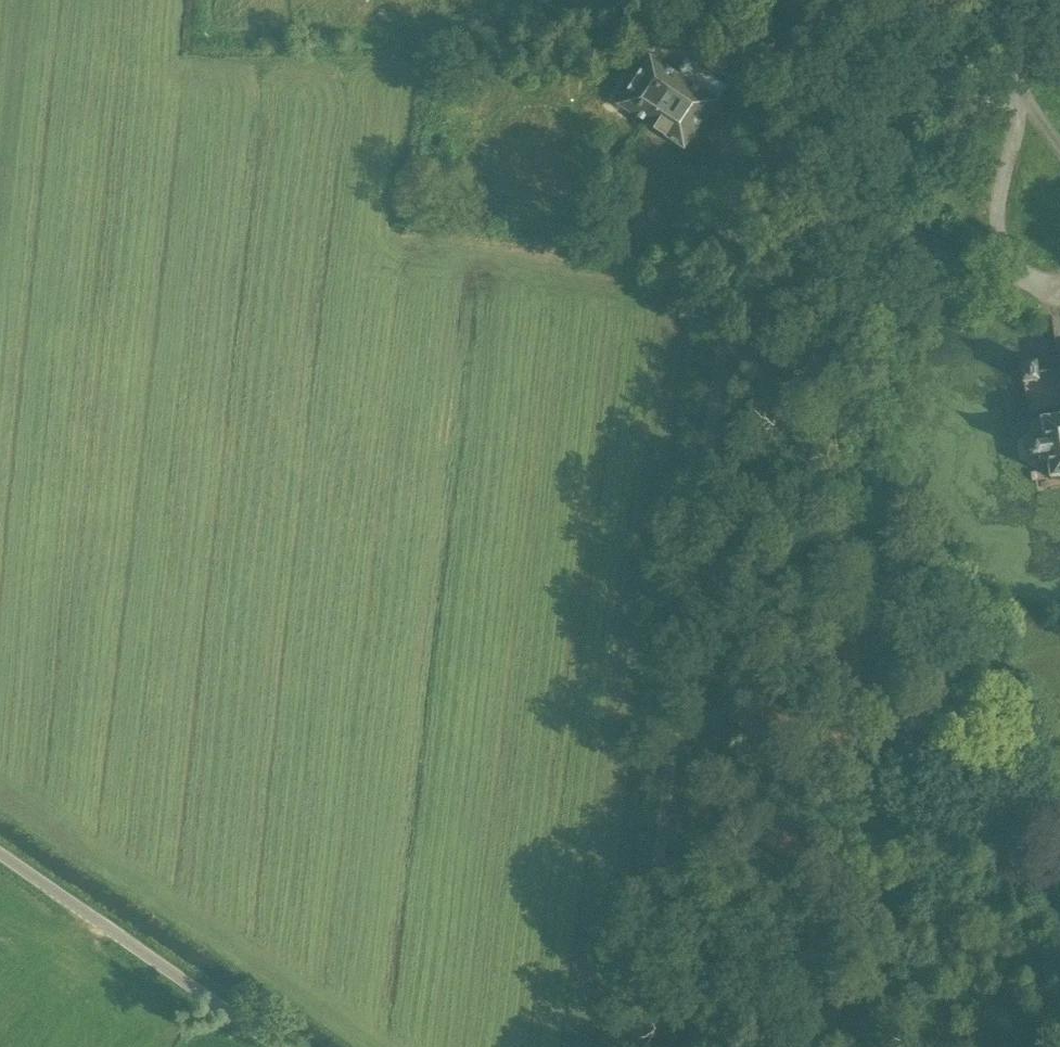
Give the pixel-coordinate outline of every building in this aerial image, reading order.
[(676,74),(650,57),(619,105),(684,149),(726,86),(686,59),(676,74)] [(1023,382),(1038,380),(1036,362),(1021,364),(1023,382)] [(1041,418),(1043,435),(1035,437),(1036,441),(1028,442),(1026,445),(1028,455),(1031,457),(1038,456),(1039,462),(1047,460),(1050,478),(1059,476),(1059,416),(1041,418)]
